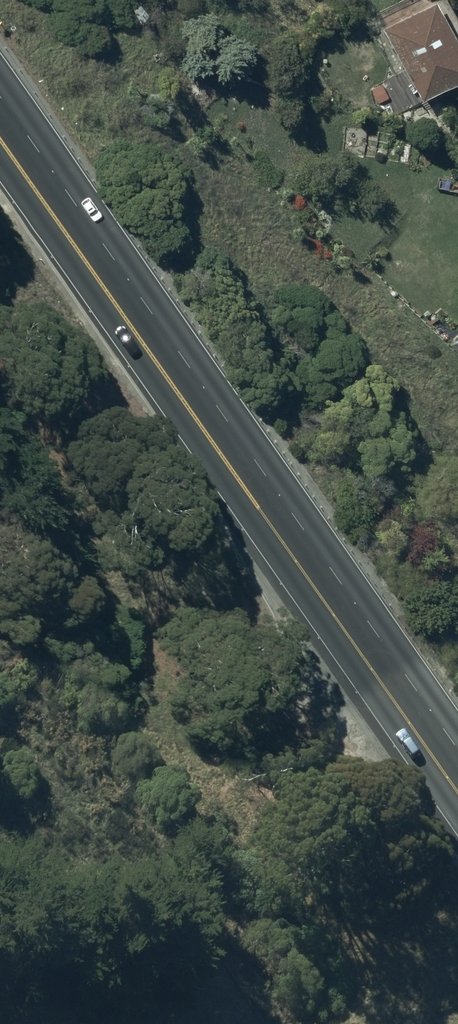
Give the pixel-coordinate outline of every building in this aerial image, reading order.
[(440,5),(386,35),(425,106),(457,88),(457,37),(440,5)]
